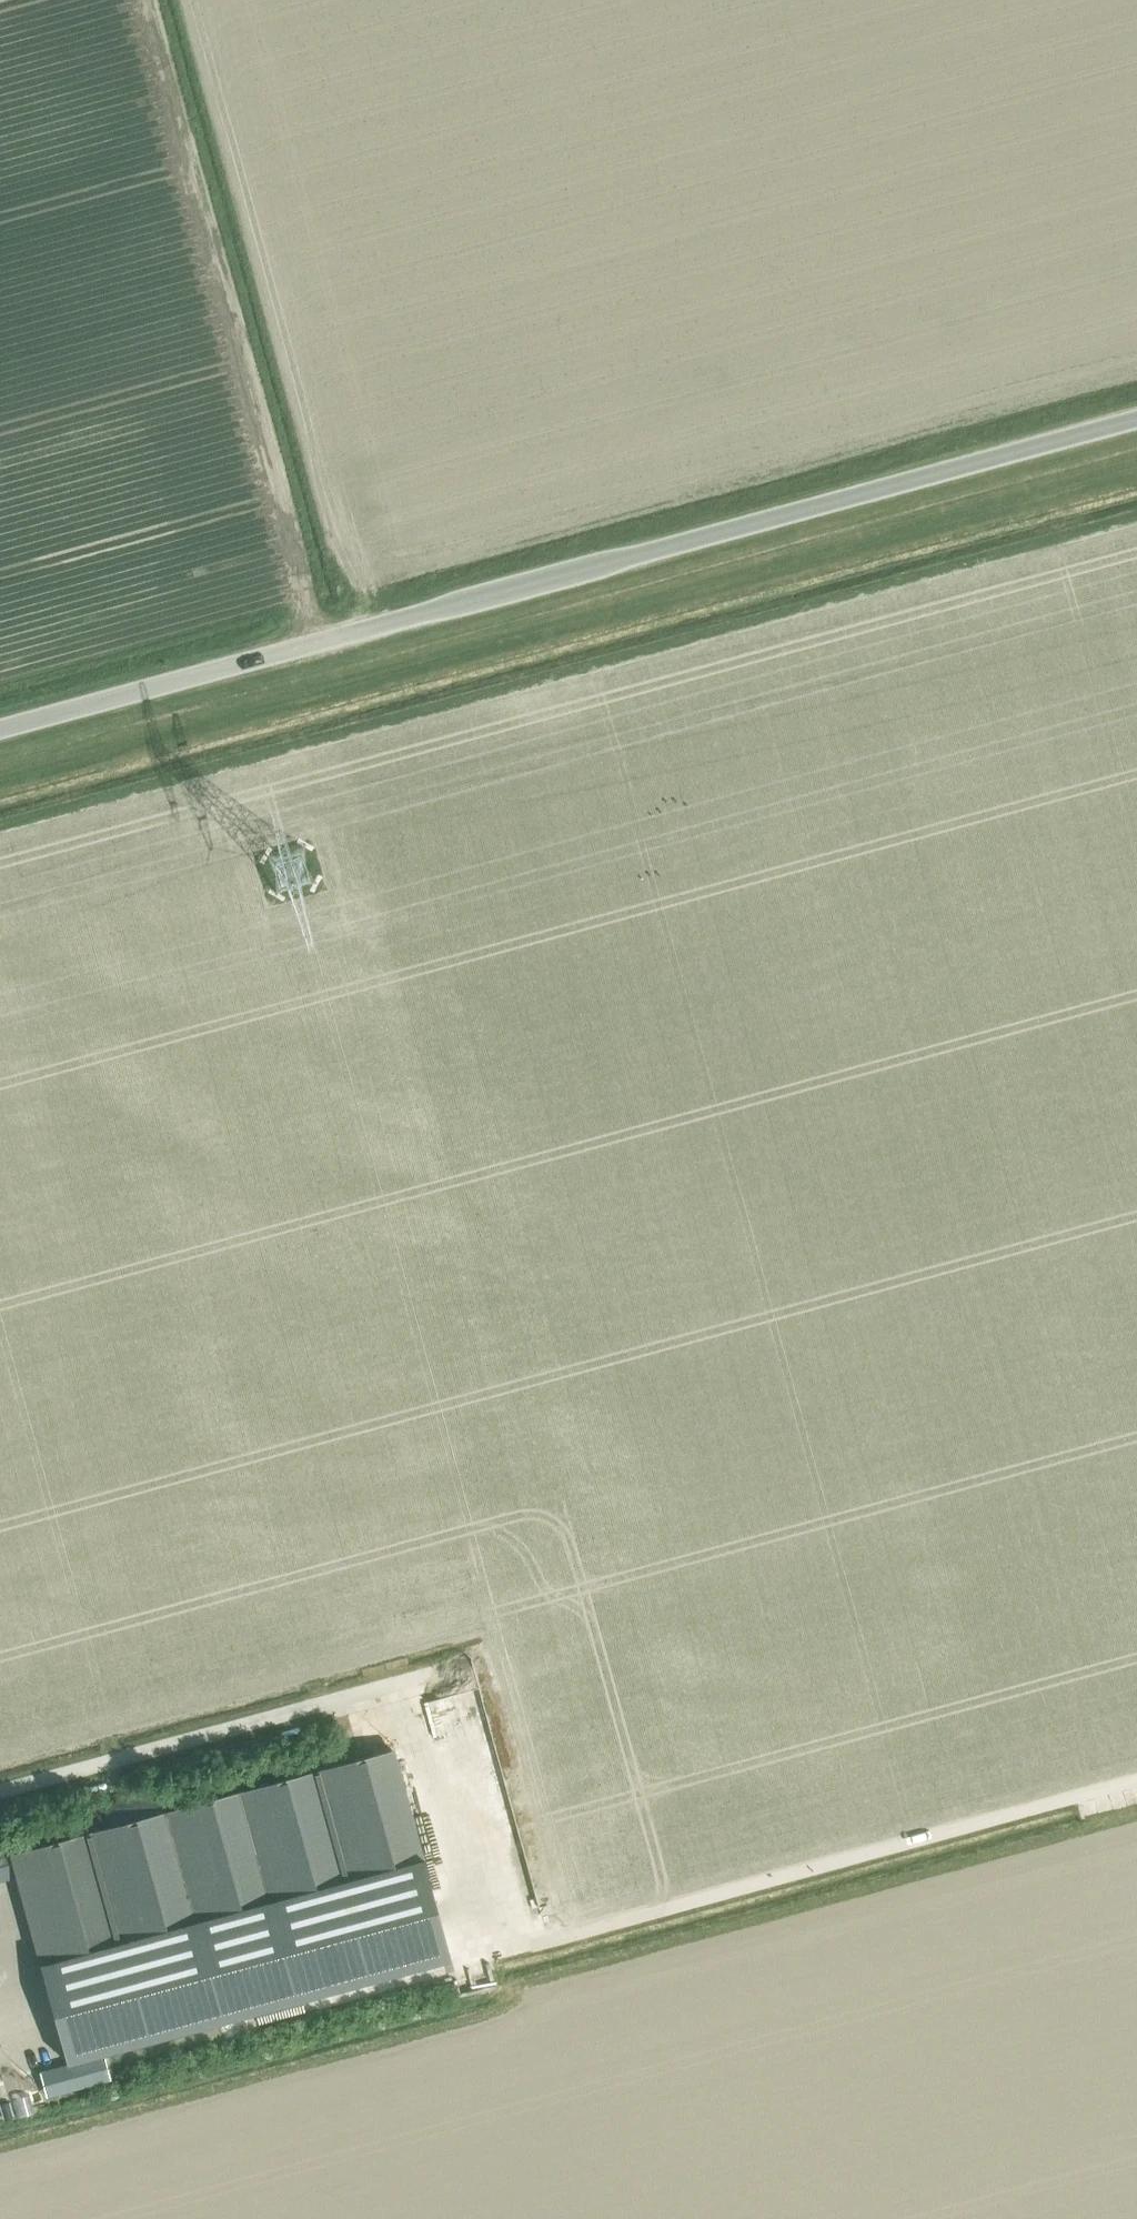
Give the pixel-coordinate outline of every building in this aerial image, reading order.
[(396,1753),(166,1814),(166,1816),(178,1860),(221,2024),(451,1964),(396,1753)] [(113,1829),(13,1856),(24,1901),(67,2065),(221,2024),(178,1860),(166,1816),(166,1814),(160,1793),(107,1807),(113,1829)]
